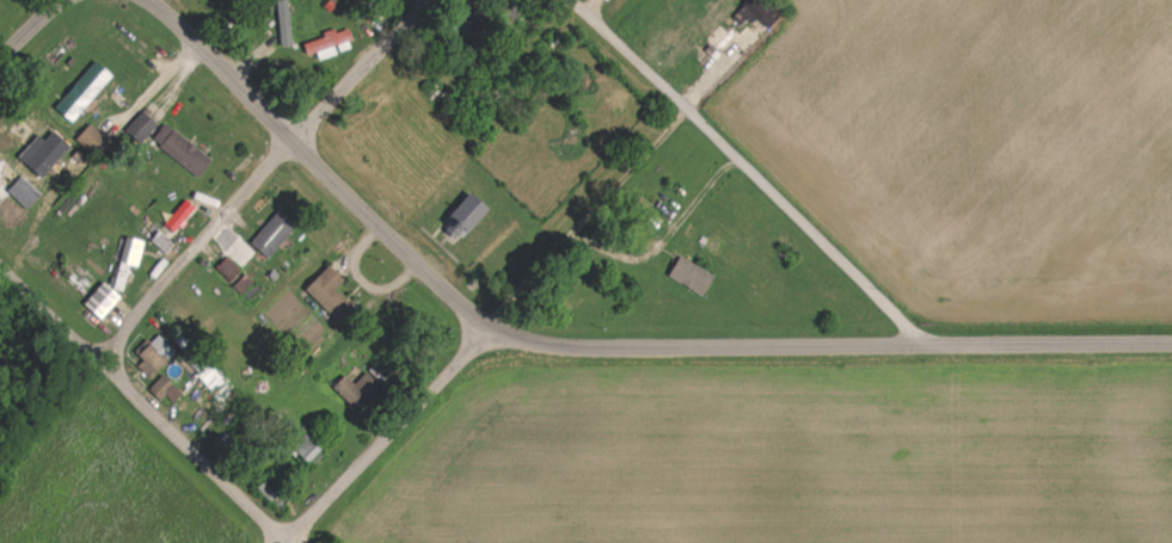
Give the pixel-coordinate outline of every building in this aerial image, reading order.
[(283,49),(294,47),(288,0),(277,2),(283,49)] [(764,33),(782,16),(767,0),(755,0),(744,10),(764,33)] [(340,57),(339,55),(355,50),(349,31),(338,35),(336,31),(324,35),(325,39),(305,46),(308,57),(318,54),(320,63),(340,57)] [(72,125),(114,79),(97,63),(55,109),(72,125)] [(142,147),(159,127),(144,113),(126,132),(142,147)] [(152,143),(199,180),(213,163),(167,125),(152,143)] [(78,140),(94,157),(108,143),(92,126),(78,140)] [(26,165),(42,180),(72,149),(55,133),(26,165)] [(28,212),(43,195),(23,177),(8,193),(28,212)] [(489,209),(469,194),(448,224),(456,230),(454,233),(466,242),(489,209)] [(177,235),(191,217),(181,209),(167,227),(177,235)] [(251,245),(269,261),(299,227),(281,211),(251,245)] [(152,243),(167,256),(175,247),(161,233),(152,243)] [(138,242),(128,239),(115,291),(125,294),(138,242)] [(717,278),(681,258),(669,279),(705,299),(717,278)] [(242,274),(228,259),(218,269),(232,284),(242,274)] [(306,292),(344,331),(375,301),(350,275),(344,280),(332,267),(306,292)] [(123,301),(105,285),(85,306),(103,323),(123,301)] [(135,366),(152,381),(178,353),(161,338),(135,366)] [(198,378),(214,392),(225,380),(210,366),(198,378)] [(354,386),(347,378),(335,388),(362,417),(392,390),(373,369),(354,386)] [(150,391),(163,403),(168,397),(175,404),(183,395),(164,377),(150,391)] [(311,465),(324,448),(305,435),(293,452),(311,465)]
